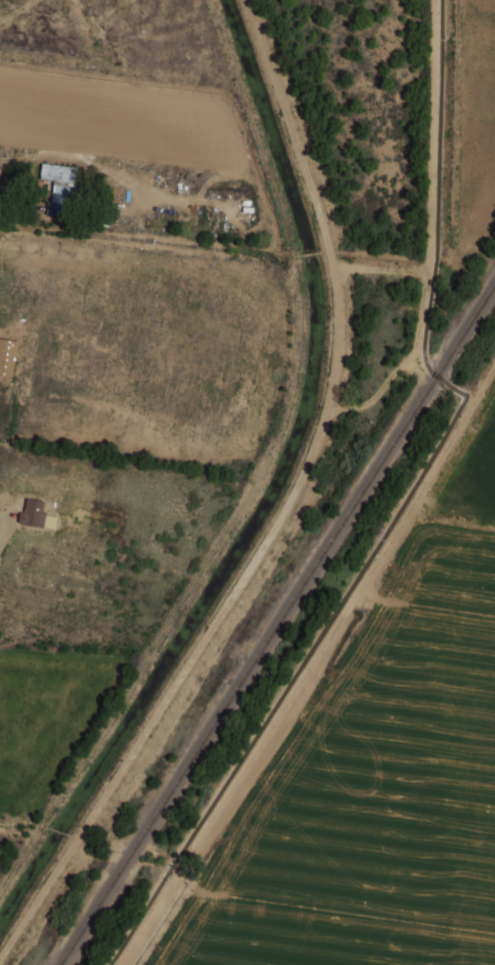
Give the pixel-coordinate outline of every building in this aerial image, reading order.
[(73,166),(41,164),(40,179),(52,180),(49,214),(69,215),(73,166)] [(45,501),(25,498),(24,513),(19,512),(17,524),(55,529),(56,516),(43,515),(45,501)]
